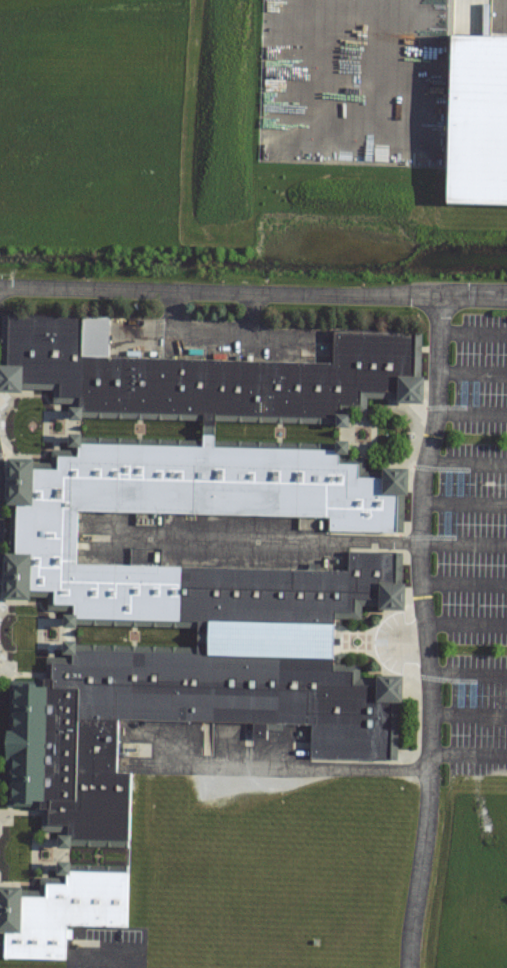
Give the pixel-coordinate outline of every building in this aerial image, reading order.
[(334,363),(83,356),(84,316),(4,313),(2,389),(54,391),(54,403),(74,404),(74,417),(354,425),(354,410),(368,411),(369,399),(428,401),(429,375),(421,375),(423,331),(335,329),(334,363)]
